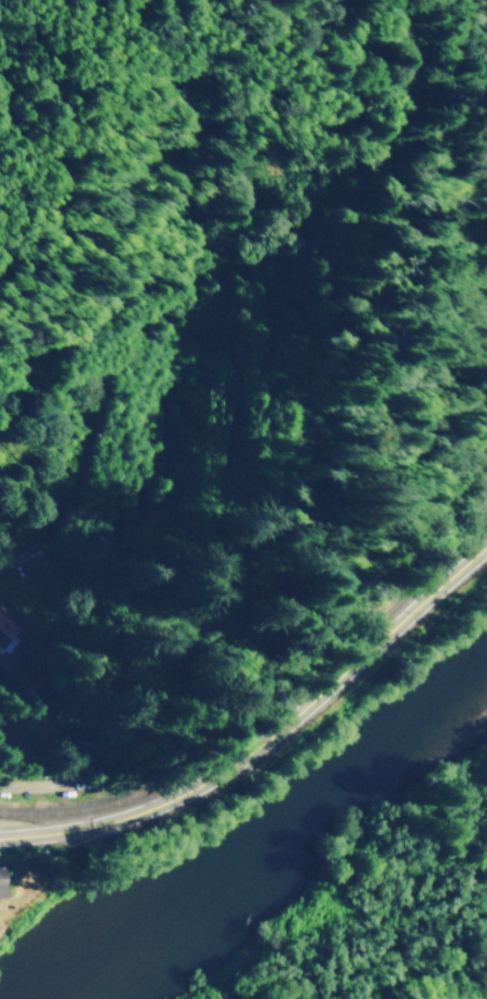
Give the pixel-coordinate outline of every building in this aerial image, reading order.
[(0,611),(0,631),(4,635),(14,625),(0,611)]
